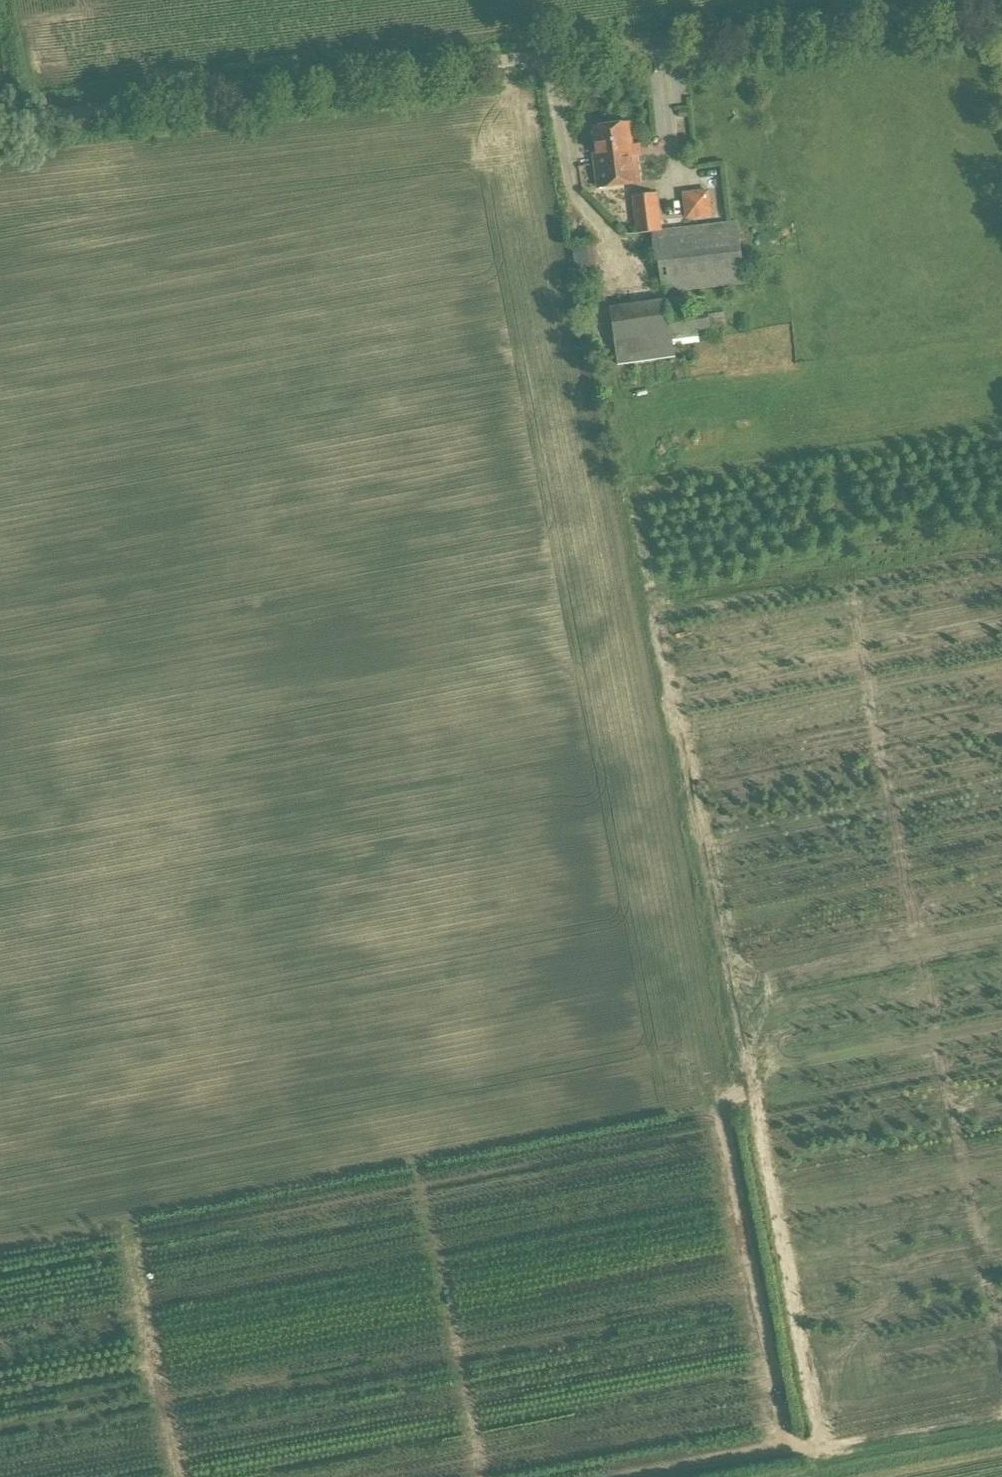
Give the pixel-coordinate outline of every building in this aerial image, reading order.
[(688,109),(678,110),(679,118),(688,117),(688,109)] [(606,162),(593,163),(595,185),(638,180),(634,146),(631,146),(631,144),(628,145),(629,150),(618,151),(618,157),(606,158),(606,162)] [(685,220),(712,217),(709,189),(682,193),(685,220)] [(662,230),(658,193),(632,196),(636,234),(652,232),(655,262),(659,261),(662,294),(745,284),(738,221),(662,230)] [(578,289),(600,286),(593,242),(572,245),(578,289)] [(668,314),(666,299),(609,307),(617,365),(675,357),(672,335),(709,330),(710,331),(726,328),(723,312),(708,314),(707,309),(668,314)]
